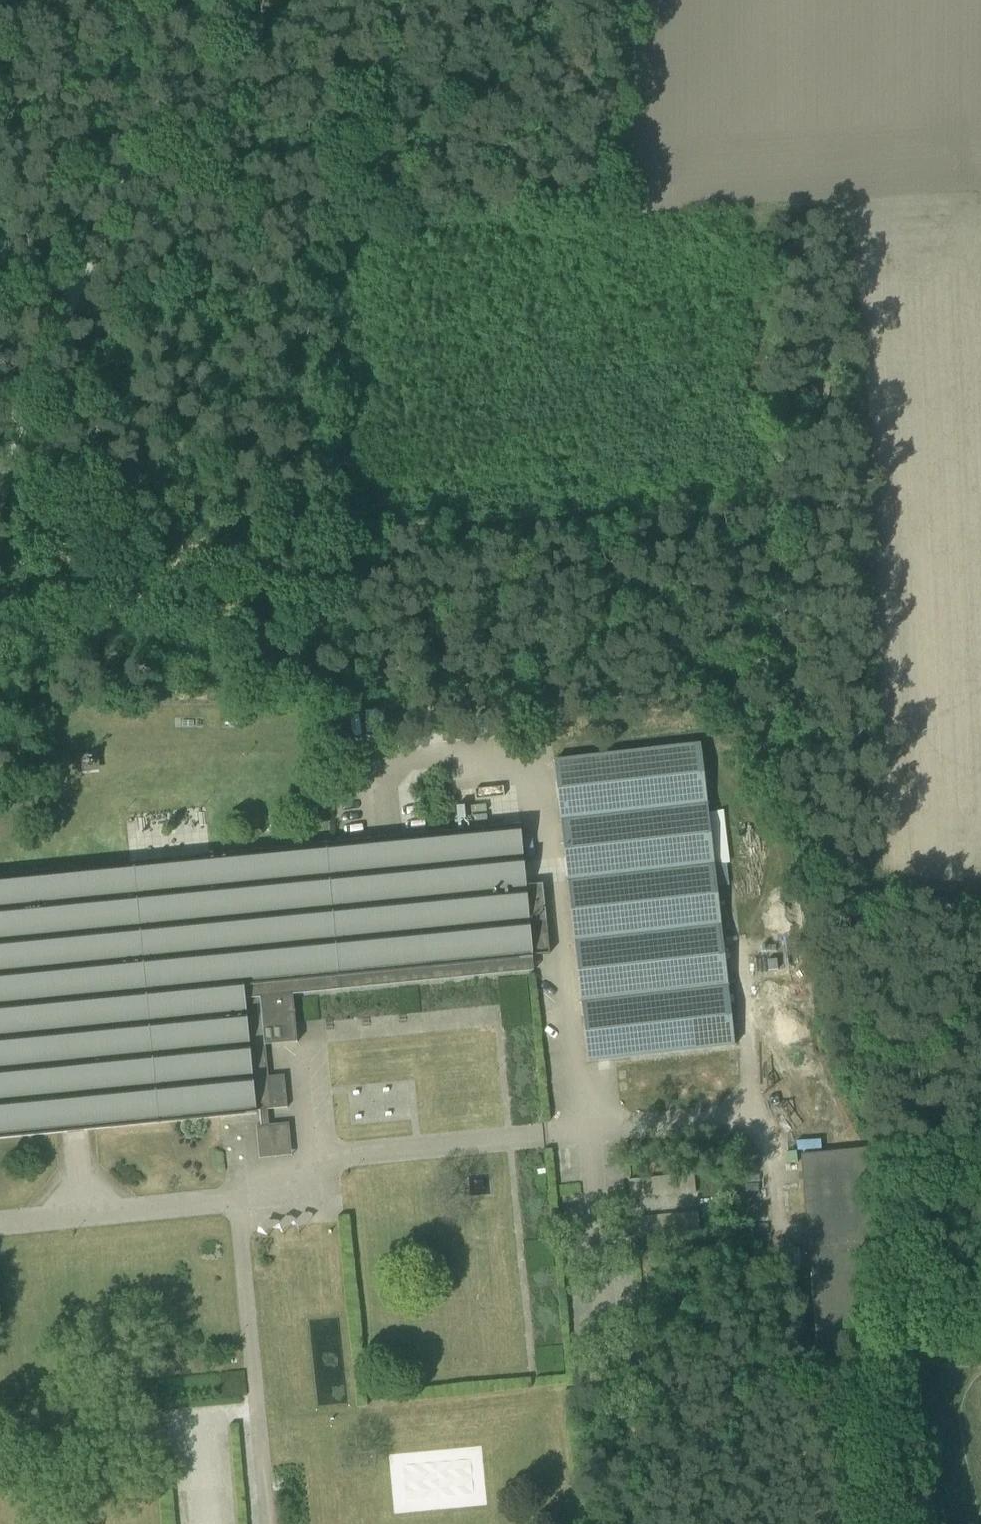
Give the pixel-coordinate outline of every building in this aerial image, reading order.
[(700,743),(553,760),(587,1063),(734,1046),(716,886),(727,885),(724,864),(714,866),(700,743)] [(256,1114),(256,1111),(259,1111),(261,1126),(256,1126),(259,1159),(292,1156),(288,1123),(269,1125),(267,1110),(287,1108),(284,1075),(268,1076),(265,1041),(296,1038),(296,1043),(297,1043),(292,995),(533,971),(532,956),(549,954),(542,884),(526,885),(519,828),(0,876),(0,1139),(256,1114)] [(799,1154),(810,1274),(816,1346),(818,1346),(820,1363),(868,1359),(858,1247),(874,1246),(865,1148),(799,1154)] [(627,1179),(629,1199),(695,1192),(693,1173),(627,1179)] [(699,1232),(697,1211),(631,1218),(633,1238),(699,1232)]
